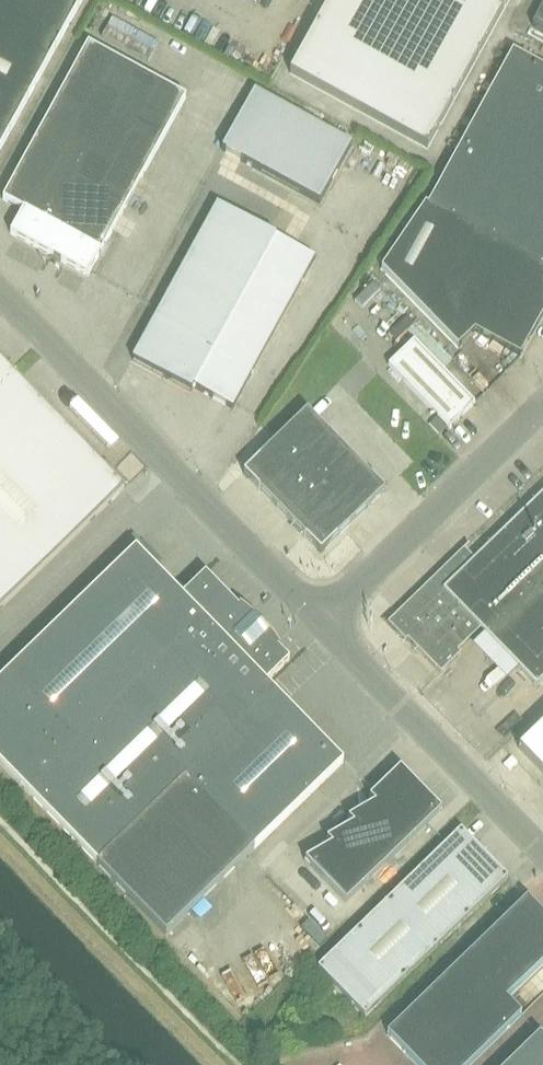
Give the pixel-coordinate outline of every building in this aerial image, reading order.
[(49,59),(82,0),(0,0),(0,32),(49,59)] [(289,73),(428,149),(509,0),(330,0),(289,73)] [(532,25),(542,31),(542,5),(532,25)] [(49,59),(0,32),(0,113),(15,121),(49,59)] [(3,199),(23,210),(10,234),(88,276),(186,97),(88,44),(3,199)] [(381,269),(458,349),(474,333),(475,332),(521,358),(542,317),(542,68),(512,51),(441,181),(427,206),(425,204),(381,269)] [(222,150),(225,152),(319,203),(352,144),(254,91),(222,150)] [(15,121),(0,113),(0,149),(15,121)] [(132,360),(192,392),(194,387),(232,408),(315,258),(217,204),(132,360)] [(414,340),(388,365),(450,428),(475,404),(414,340)] [(124,489),(0,361),(0,609),(124,489)] [(307,411),(244,473),(321,553),(385,491),(307,411)] [(388,622),(405,641),(408,639),(419,650),(440,673),(441,673),(454,660),(461,653),(459,651),(481,629),(487,635),(520,670),(536,686),(542,680),(542,493),(475,559),(465,549),(464,549),(443,569),(388,622)] [(0,680),(0,764),(97,864),(166,934),(254,849),(317,788),(343,762),(285,702),(269,686),(266,683),(289,661),(282,653),(275,646),(267,638),(270,635),(252,617),(250,620),(242,612),(206,575),(205,574),(182,596),(180,594),(177,591),(136,548),(0,680)] [(503,696),(506,691),(482,680),(468,710),(503,726),(515,701),(503,696)] [(519,748),(542,773),(542,725),(519,748)] [(374,803),(375,803),(411,840),(441,811),(441,812),(442,811),(400,768),(369,798),(374,803)] [(353,824),(389,861),(411,840),(375,803),(374,803),(348,819),(353,824)] [(331,845),(332,845),(368,882),(389,861),(353,824),(326,839),(326,840),(331,845)] [(364,1017),(507,878),(461,830),(317,969),(364,1017)] [(332,845),(331,845),(305,860),(305,861),(310,866),(346,903),(368,882),(332,845)] [(527,899),(387,1035),(417,1064),(471,1064),(521,1016),(506,1000),(509,997),(542,965),(542,915),(527,898),(527,899)] [(508,1064),(542,1064),(542,1038),(540,1034),(508,1064)]
